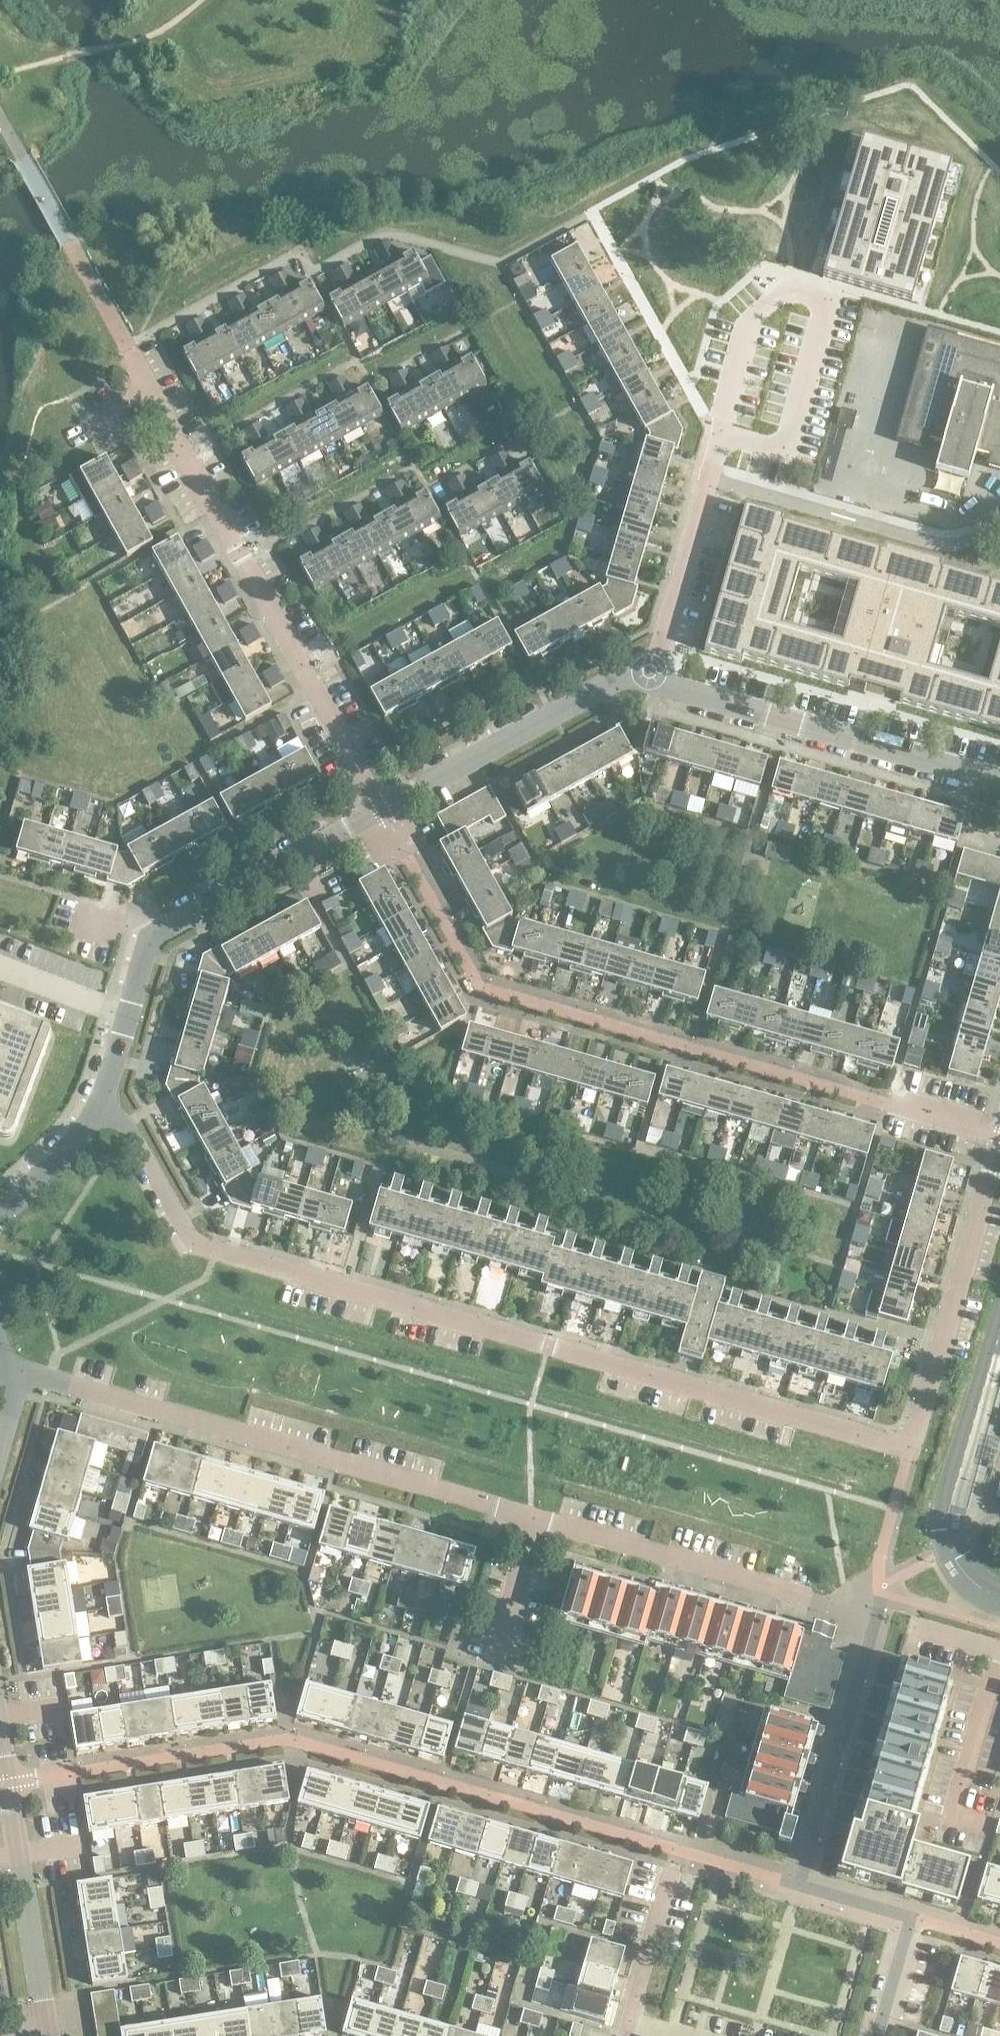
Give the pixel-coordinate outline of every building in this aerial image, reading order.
[(862,140),(823,278),(912,303),(951,166),(862,140)] [(397,255),(390,242),(382,246),(389,259),(397,255)] [(389,259),(382,246),(374,251),(381,264),(389,259)] [(551,261),(563,283),(589,268),(577,247),(551,261)] [(414,254),(393,266),(407,291),(413,302),(426,295),(445,284),(430,258),(420,264),(414,254)] [(520,262),(509,268),(516,281),(527,275),(520,262)] [(355,278),(347,265),(340,270),(347,282),(355,278)] [(407,291),(393,266),(372,277),(386,303),(407,291)] [(600,289),(589,268),(563,283),(574,303),(600,289)] [(347,282),(340,270),(332,274),(340,287),(347,282)] [(293,285),(286,272),(278,276),(285,289),(293,285)] [(516,281),(514,282),(518,290),(531,282),(527,275),(516,281)] [(285,289),(278,276),(271,280),(278,294),(285,289)] [(350,289),(365,315),(386,303),(372,277),(350,289)] [(299,289),(300,290),(289,296),(303,322),(325,310),(310,283),(299,289)] [(350,289),(340,295),(339,294),(328,300),(343,327),(365,315),(350,289)] [(612,310),(600,289),(574,303),(586,324),(612,310)] [(251,309),(244,295),(236,299),(243,313),(251,309)] [(278,301),(267,306),(282,333),(303,322),(289,296),(278,302),(278,301)] [(243,313),(236,299),(229,304),(236,317),(243,313)] [(261,345),(282,333),(267,306),(257,312),(257,313),(247,319),(261,345)] [(546,310),(533,317),(538,325),(551,317),(546,310)] [(623,331),(612,310),(586,324),(598,345),(623,331)] [(555,325),(551,317),(538,325),(542,332),(555,325)] [(209,332),(202,319),(194,323),(201,336),(209,332)] [(240,357),(261,345),(247,319),(226,331),(240,357)] [(201,336),(194,323),(187,327),(194,340),(201,336)] [(968,480),(975,454),(989,458),(987,467),(999,471),(999,349),(927,328),(895,441),(926,450),(929,441),(942,445),(935,471),(968,480)] [(205,342),(219,368),(240,357),(226,331),(225,330),(215,336),(215,337),(205,342)] [(635,352),(623,331),(598,345),(609,366),(635,352)] [(198,380),(219,368),(205,342),(194,348),(194,347),(183,353),(198,380)] [(455,360),(447,347),(440,351),(447,364),(455,360)] [(447,364),(440,351),(432,356),(440,369),(447,364)] [(570,352),(557,359),(561,366),(574,359),(570,352)] [(647,373),(635,352),(609,366),(621,387),(647,373)] [(462,364),(451,371),(465,396),(487,384),(472,357),(461,363),(462,364)] [(578,367),(574,359),(561,366),(565,374),(578,367)] [(413,383),(406,370),(398,375),(405,388),(413,383)] [(444,408),(465,396),(451,371),(440,376),(440,375),(429,381),(444,408)] [(658,394),(647,373),(621,387),(632,408),(658,394)] [(405,388),(398,375),(390,379),(398,392),(405,388)] [(351,390),(344,377),(336,381),(344,395),(351,390)] [(344,395),(336,381),(329,386),(336,399),(344,395)] [(419,388),(409,394),(423,420),(444,408),(429,381),(418,387),(419,388)] [(358,395),(347,401),(361,427),(383,415),(368,388),(357,394),(358,395)] [(666,391),(660,395),(666,405),(672,402),(666,391)] [(402,432),(423,420),(409,394),(398,400),(397,399),(387,405),(402,432)] [(593,394),(580,401),(584,409),(597,402),(593,394)] [(670,415),(658,394),(632,408),(645,431),(647,430),(650,435),(648,441),(674,449),(674,451),(677,452),(683,431),(673,413),(670,415)] [(309,413),(302,400),(294,405),(302,417),(309,413)] [(336,405),(325,411),(340,438),(361,427),(347,401),(336,406),(336,405)] [(602,409),(597,402),(584,409),(588,416),(602,409)] [(302,417),(294,405),(287,409),(294,422),(302,417)] [(852,429),(857,413),(841,409),(837,425),(852,429)] [(319,450),(340,438),(325,411),(315,417),(315,418),(305,424),(319,450)] [(267,437),(260,423),(252,428),(260,441),(267,437)] [(305,424),(284,436),(298,462),(319,450),(305,424)] [(260,441),(252,428),(245,432),(252,445),(260,441)] [(277,473),(298,462),(284,436),(283,435),(273,441),(273,442),(263,447),(277,473)] [(395,439),(387,444),(392,453),(400,448),(395,439)] [(646,440),(639,463),(667,472),(674,451),(674,449),(648,441),(646,440)] [(615,448),(601,444),(598,453),(612,456),(615,448)] [(256,485),(277,473),(263,447),(252,453),(252,452),(241,458),(256,485)] [(513,465),(506,452),(498,456),(505,470),(513,465)] [(370,453),(359,459),(364,468),(374,462),(370,453)] [(505,470),(498,456),(491,461),(498,474),(505,470)] [(118,479),(106,458),(80,472),(70,478),(81,499),(84,498),(118,479)] [(139,467),(135,460),(122,468),(126,475),(139,467)] [(520,469),(509,475),(524,501),(545,489),(530,462),(520,468),(520,469)] [(667,472),(639,463),(632,487),(661,495),(667,472)] [(143,475),(139,467),(126,475),(130,483),(143,475)] [(608,471),(594,468),(591,476),(606,480),(608,471)] [(471,488),(464,475),(456,480),(463,492),(471,488)] [(488,486),(488,487),(503,513),(524,501),(509,475),(499,481),(498,480),(488,486)] [(606,480),(591,476),(589,484),(604,488),(606,480)] [(130,500),(118,479),(84,498),(95,519),(104,515),(130,500)] [(320,479),(311,484),(317,494),(326,489),(320,479)] [(463,492),(456,480),(449,484),(456,497),(463,492)] [(410,495),(402,482),(395,486),(402,499),(410,495)] [(402,499),(395,486),(387,490),(394,503),(402,499)] [(482,525),(503,513),(488,487),(488,486),(477,492),(478,493),(467,499),(482,525)] [(661,495),(632,487),(626,510),(654,518),(661,495)] [(301,489),(290,495),(296,506),(307,500),(301,489)] [(416,499),(405,505),(420,531),(441,519),(426,492),(416,498),(416,499)] [(460,537),(482,525),(467,499),(456,505),(456,504),(445,509),(460,537)] [(141,521),(130,500),(104,515),(115,536),(141,521)] [(162,510),(158,502),(145,509),(149,517),(162,510)] [(46,503),(35,510),(41,520),(53,513),(46,503)] [(367,518),(360,505),(352,509),(360,522),(367,518)] [(384,516),(384,517),(399,543),(420,531),(405,505),(395,511),(394,510),(384,516)] [(942,564),(885,548),(884,552),(782,523),(783,518),(745,508),(704,651),(742,662),(743,657),(848,688),(850,682),(855,684),(896,695),(901,697),(899,702),(999,731),(999,642),(988,686),(928,669),(944,612),(999,628),(999,586),(941,569),(942,564)] [(360,522),(352,509),(345,514),(352,527),(360,522)] [(166,517),(162,510),(149,517),(153,525),(166,517)] [(654,518),(626,510),(619,534),(648,541),(654,518)] [(595,517),(581,513),(578,522),(593,526),(595,517)] [(378,555),(399,543),(384,517),(384,516),(373,522),(374,523),(363,529),(378,555)] [(52,517),(39,524),(45,536),(58,528),(52,517)] [(153,543),(141,521),(115,536),(127,557),(153,543)] [(593,526),(578,522),(576,530),(590,534),(593,526)] [(325,542),(318,528),(311,533),(318,546),(325,542)] [(352,533),(342,539),(357,566),(378,555),(363,529),(353,534),(352,533)] [(318,546),(311,533),(303,537),(310,550),(318,546)] [(648,541),(619,534),(612,557),(641,565),(648,541)] [(190,560),(178,538),(152,553),(164,574),(190,560)] [(336,578),(357,566),(342,539),(331,545),(332,546),(321,552),(336,578)] [(211,548),(206,541),(194,548),(198,555),(211,548)] [(215,556),(211,548),(198,555),(202,563),(215,556)] [(314,590),(336,578),(321,552),(310,558),(310,557),(299,563),(314,590)] [(641,565),(612,557),(605,580),(608,581),(606,587),(601,590),(600,590),(614,614),(612,615),(614,618),(632,608),(638,588),(634,587),(641,565)] [(572,571),(565,558),(558,562),(565,575),(572,571)] [(201,581),(190,560),(164,574),(176,595),(201,581)] [(565,575),(558,562),(550,567),(557,580),(565,575)] [(213,602),(201,581),(176,595),(187,616),(213,602)] [(530,595),(523,581),(515,586),(522,599),(530,595)] [(234,590),(230,582),(217,590),(221,597),(234,590)] [(478,586),(471,591),(478,604),(485,599),(478,586)] [(522,599),(515,586),(508,590),(515,603),(522,599)] [(600,588),(578,600),(594,630),(604,624),(602,621),(612,615),(614,614),(600,590),(601,590),(600,588)] [(238,598),(234,590),(221,597),(225,605),(238,598)] [(594,630),(578,600),(557,612),(571,638),(582,632),(584,635),(594,630)] [(225,623),(213,602),(187,616),(194,628),(197,634),(199,637),(225,623)] [(450,619),(443,606),(436,610),(443,623),(450,619)] [(443,623),(436,610),(428,614),(435,627),(443,623)] [(571,638),(557,612),(536,624),(552,653),(562,648),(560,644),(571,638)] [(498,622),(476,633),(493,663),(502,658),(500,654),(512,648),(498,622)] [(236,644),(225,623),(199,637),(211,658),(236,644)] [(552,653),(536,624),(514,635),(529,661),(541,655),(543,658),(552,653)] [(257,632),(253,625),(240,632),(244,639),(257,632)] [(188,628),(174,635),(179,644),(197,634),(194,628),(189,630),(188,628)] [(408,642),(401,629),(394,633),(401,646),(408,642)] [(262,640),(257,632),(244,639),(248,647),(262,640)] [(401,646),(394,633),(386,638),(393,650),(401,646)] [(493,663),(476,633),(455,645),(470,671),(481,665),(483,669),(493,663)] [(248,665),(236,644),(211,658),(222,679),(248,665)] [(470,671),(455,645),(434,657),(451,687),(460,681),(458,678),(470,671)] [(366,666),(359,653),(351,657),(358,670),(366,666)] [(451,687),(434,657),(413,669),(428,695),(439,689),(441,692),(451,687)] [(260,686),(248,665),(222,679),(234,700),(260,686)] [(281,674),(276,667),(263,674),(268,682),(281,674)] [(428,695),(413,669),(392,681),(409,710),(418,705),(416,701),(428,695)] [(285,682),(281,674),(268,682),(272,689),(285,682)] [(409,710),(392,681),(371,692),(385,718),(397,712),(399,715),(409,710)] [(190,683),(174,692),(179,700),(195,692),(190,683)] [(271,707),(260,686),(234,700),(246,722),(271,707)] [(292,727),(284,714),(277,719),(284,731),(292,727)] [(215,716),(203,722),(209,733),(221,727),(215,716)] [(637,751),(634,718),(616,728),(618,731),(598,742),(612,768),(634,756),(632,754),(637,751)] [(654,724),(634,718),(637,751),(643,752),(642,755),(667,761),(675,733),(653,727),(654,724)] [(276,720),(264,727),(274,744),(286,737),(276,720)] [(697,740),(675,733),(667,761),(690,768),(697,740)] [(257,747),(249,734),(242,738),(249,751),(257,747)] [(249,751),(242,738),(235,742),(242,755),(249,751)] [(720,747),(697,740),(690,768),(712,775),(720,747)] [(612,768),(598,742),(577,754),(591,779),(612,768)] [(744,754),(720,747),(712,775),(736,782),(744,754)] [(320,777),(306,751),(284,763),(300,792),(310,787),(308,784),(320,777)] [(591,779),(577,754),(556,765),(570,791),(591,779)] [(768,760),(744,754),(736,782),(760,789),(768,760)] [(214,770),(207,757),(199,761),(207,774),(214,770)] [(300,792),(284,763),(263,775),(277,800),(288,794),(290,798),(300,792)] [(803,770),(779,763),(771,792),(795,798),(803,770)] [(192,765),(185,769),(192,782),(200,778),(192,765)] [(570,791),(556,765),(535,777),(549,803),(570,791)] [(826,777),(803,770),(795,798),(818,805),(826,777)] [(277,800),(263,775),(242,787),(258,816),(268,811),(266,807),(277,800)] [(549,803),(535,777),(513,789),(527,815),(549,803)] [(849,784),(826,777),(818,805),(841,812),(849,784)] [(44,785),(36,783),(32,797),(40,799),(44,785)] [(165,797),(158,784),(150,788),(157,802),(165,797)] [(872,790),(849,784),(841,812),(864,818),(872,790)] [(258,816),(242,787),(220,798),(234,824),(246,818),(248,822),(258,816)] [(502,810),(489,787),(479,793),(492,816),(502,810)] [(157,802),(150,788),(142,793),(150,806),(157,802)] [(895,797),(872,790),(864,818),(887,825),(895,797)] [(492,816),(479,793),(468,799),(481,822),(489,818),(492,816)] [(674,793),(670,807),(678,809),(682,795),(674,793)] [(83,796),(74,794),(70,808),(79,810),(83,796)] [(691,797),(682,795),(678,809),(687,811),(691,797)] [(91,799),(83,796),(79,810),(87,813),(91,799)] [(691,797),(687,811),(701,816),(705,801),(691,797)] [(918,803),(895,797),(887,825),(910,831),(918,803)] [(481,822),(468,799),(458,805),(471,828),(481,822)] [(611,799),(604,803),(611,817),(619,813),(611,799)] [(228,828),(213,802),(192,814),(208,843),(218,838),(215,835),(228,828)] [(611,817),(604,803),(597,808),(604,821),(611,817)] [(941,810),(918,803),(910,831),(933,838),(941,810)] [(471,828),(458,805),(447,810),(460,833),(465,831),(466,831),(471,828)] [(720,806),(716,820),(724,822),(728,808),(720,806)] [(597,808),(583,815),(591,828),(604,821),(597,808)] [(736,810),(728,808),(724,822),(733,825),(736,810)] [(460,833),(447,810),(437,816),(437,817),(450,840),(460,833)] [(507,818),(502,810),(492,816),(489,818),(494,825),(507,818)] [(965,817),(941,810),(933,838),(957,845),(965,817)] [(208,843),(192,814),(171,826),(185,851),(196,845),(198,849),(208,843)] [(764,818),(760,832),(775,837),(779,822),(764,818)] [(779,822),(775,837),(783,839),(787,825),(779,822)] [(28,860),(39,863),(48,830),(24,823),(16,852),(29,856),(28,860)] [(570,823),(562,827),(570,840),(577,836),(570,823)] [(796,827),(787,825),(783,839),(791,841),(796,827)] [(185,851),(171,826),(150,837),(166,866),(176,861),(174,858),(185,851)] [(570,840),(562,827),(554,831),(562,844),(570,840)] [(71,837),(48,830),(39,863),(49,866),(51,862),(63,865),(71,837)] [(465,831),(460,833),(450,840),(439,845),(446,857),(442,859),(448,869),(477,852),(466,831),(465,831)] [(514,833),(484,850),(489,860),(505,851),(504,849),(518,841),(514,833)] [(825,836),(821,850),(829,852),(833,838),(825,836)] [(94,844),(71,837),(63,865),(75,869),(74,873),(85,876),(94,844)] [(166,866),(150,837),(139,843),(127,849),(129,851),(123,854),(127,888),(146,877),(144,874),(154,868),(156,872),(166,866)] [(842,841),(833,838),(829,852),(838,855),(842,841)] [(793,850),(769,843),(765,857),(789,864),(793,850)] [(118,850),(94,844),(85,876),(96,879),(97,875),(108,878),(106,884),(124,889),(127,888),(123,854),(118,853),(118,850)] [(526,853),(522,845),(509,853),(513,860),(526,853)] [(871,849),(867,863),(875,865),(879,851),(871,849)] [(976,853),(964,850),(957,875),(968,879),(976,853)] [(888,854),(879,851),(875,865),(884,868),(888,854)] [(489,874),(477,852),(448,869),(453,878),(457,877),(463,888),(489,874)] [(530,861),(526,853),(513,860),(517,868),(519,867),(530,861)] [(987,856),(976,853),(968,879),(980,882),(987,856)] [(998,860),(987,856),(980,882),(991,885),(998,860)] [(998,860),(991,885),(999,888),(999,860),(998,860)] [(530,861),(519,867),(526,879),(537,873),(530,861)] [(917,862),(913,876),(921,879),(925,864),(917,862)] [(934,867),(925,864),(921,879),(930,881),(934,867)] [(396,892),(385,870),(359,885),(371,906),(396,892)] [(500,894),(489,874),(463,888),(469,899),(465,901),(471,910),(500,894)] [(966,895),(952,890),(950,899),(964,903),(966,895)] [(408,913),(396,892),(371,906),(383,927),(408,913)] [(546,913),(552,894),(545,892),(543,900),(542,899),(538,911),(546,913)] [(578,894),(570,892),(566,907),(574,909),(578,894)] [(513,916),(500,894),(471,910),(476,920),(480,918),(486,929),(483,930),(492,948),(514,923),(511,917),(513,916)] [(587,897),(578,894),(574,909),(583,911),(587,897)] [(339,906),(335,898),(322,905),(326,913),(339,906)] [(964,903),(950,899),(948,907),(962,911),(964,903)] [(321,929),(307,903),(285,915),(300,941),(321,929)] [(625,908),(616,905),(612,920),(621,922),(625,908)] [(633,910),(625,908),(621,922),(629,925),(633,910)] [(994,911),(988,934),(999,938),(999,913),(994,911)] [(340,912),(332,916),(336,923),(343,919),(340,912)] [(420,934),(408,913),(383,927),(394,948),(420,934)] [(300,941),(285,915),(264,927),(279,952),(300,941)] [(671,921),(662,919),(658,933),(667,935),(671,921)] [(347,920),(335,927),(342,940),(354,933),(347,920)] [(679,924),(671,921),(667,935),(675,938),(679,924)] [(519,924),(514,923),(492,948),(512,954),(514,951),(525,954),(524,958),(534,961),(544,929),(520,922),(519,924)] [(279,952),(264,927),(244,938),(258,964),(279,952)] [(567,936),(544,929),(534,961),(545,964),(546,960),(559,964),(567,936)] [(717,935),(709,932),(705,946),(713,949),(717,935)] [(342,940),(341,940),(345,948),(358,940),(354,933),(342,940)] [(431,955),(420,934),(394,948),(406,969),(431,955)] [(988,934),(981,957),(999,963),(999,938),(988,934)] [(590,942),(567,936),(559,964),(571,967),(570,971),(581,974),(590,942)] [(953,940),(939,936),(936,945),(951,949),(953,940)] [(258,964),(244,938),(223,949),(222,946),(203,956),(229,977),(235,974),(236,976),(258,964)] [(729,938),(725,952),(733,955),(737,940),(729,938)] [(363,948),(358,940),(345,948),(349,955),(363,948)] [(613,949),(590,942),(581,974),(591,978),(592,974),(605,977),(613,949)] [(951,949),(936,945),(934,953),(948,957),(951,949)] [(636,956),(613,949),(605,977),(617,981),(616,985),(627,988),(636,956)] [(776,951),(768,949),(763,963),(772,965),(776,951)] [(784,953),(776,951),(772,965),(780,968),(784,953)] [(342,966),(334,953),(327,957),(334,970),(342,966)] [(443,976),(431,955),(406,969),(417,990),(443,976)] [(229,977),(203,956),(197,976),(201,977),(198,989),(194,987),(191,998),(223,1007),(230,983),(227,983),(229,977)] [(659,962),(636,956),(627,988),(637,991),(639,987),(651,990),(659,962)] [(981,957),(974,981),(999,988),(999,963),(981,957)] [(682,969),(659,962),(651,990),(663,994),(662,998),(673,1001),(682,969)] [(822,964),(814,962),(809,976),(818,979),(822,964)] [(830,967),(822,964),(818,979),(826,981),(830,967)] [(706,975),(682,969),(673,1001),(684,1004),(685,1000),(697,1004),(706,975)] [(300,972),(292,977),(299,990),(307,985),(300,972)] [(377,975),(364,982),(369,990),(382,982),(377,975)] [(868,978),(860,975),(856,990),(864,992),(868,978)] [(455,997),(443,976),(417,990),(409,995),(420,1016),(429,1011),(455,997)] [(299,990),(292,977),(284,981),(292,994),(299,990)] [(876,980),(868,978),(864,992),(872,994),(876,980)] [(974,981),(968,1004),(996,1012),(999,997),(999,988),(974,981)] [(386,990),(382,982),(369,990),(373,997),(386,990)] [(940,987),(926,982),(923,991),(938,995),(940,987)] [(915,991),(906,988),(902,1003),(911,1006),(915,991)] [(718,1026),(729,1029),(738,997),(714,990),(706,1018),(719,1022),(718,1026)] [(938,995),(923,991),(921,999),(935,1003),(938,995)] [(467,1018),(455,997),(429,1011),(441,1033),(467,1018)] [(761,1004),(738,997),(729,1029),(739,1032),(740,1028),(753,1032),(761,1004)] [(223,1007),(191,998),(187,1009),(191,1010),(188,1023),(216,1031),(223,1007)] [(243,1001),(240,1012),(263,1019),(266,1007),(243,1001)] [(784,1010),(761,1004),(753,1032),(765,1036),(764,1039),(775,1042),(784,1010)] [(996,1012),(968,1004),(961,1027),(989,1035),(996,1012)] [(807,1017),(784,1010),(775,1042),(786,1046),(787,1042),(799,1045),(807,1017)] [(4,1134),(5,1134),(6,1134),(7,1133),(8,1132),(45,1035),(45,1034),(45,1033),(44,1033),(43,1032),(0,1016),(0,1132),(4,1134)] [(401,1017),(388,1024),(392,1032),(405,1024),(401,1017)] [(830,1024),(807,1017),(799,1045),(811,1049),(810,1053),(821,1056),(830,1024)] [(216,1031),(188,1023),(184,1035),(180,1034),(177,1044),(209,1054),(216,1031)] [(409,1032),(405,1024),(392,1032),(396,1039),(409,1032)] [(853,1030),(830,1024),(821,1056),(832,1059),(833,1055),(845,1058),(853,1030)] [(493,1033),(469,1026),(461,1054),(485,1061),(493,1033)] [(989,1035),(961,1027),(955,1050),(983,1058),(989,1035)] [(926,1033),(912,1029),(910,1037),(924,1041),(926,1033)] [(245,1030),(243,1038),(257,1042),(259,1034),(245,1030)] [(876,1037),(853,1030),(845,1058),(857,1062),(856,1066),(867,1069),(876,1037)] [(516,1040),(493,1033),(485,1061),(508,1067),(516,1040)] [(900,1043),(876,1037),(867,1069),(878,1072),(879,1068),(892,1072),(900,1043)] [(924,1041),(910,1037),(908,1045),(922,1049),(924,1041)] [(257,1042),(243,1038),(240,1046),(254,1051),(257,1042)] [(539,1046),(516,1040),(508,1067),(531,1074),(539,1046)] [(209,1054),(177,1044),(174,1055),(178,1056),(175,1068),(171,1067),(166,1086),(199,1083),(200,1077),(203,1078),(209,1054)] [(563,1053),(539,1046),(531,1074),(555,1081),(563,1053)] [(983,1058),(955,1050),(948,1073),(976,1082),(983,1058)] [(586,1059),(563,1053),(555,1081),(578,1087),(586,1059)] [(609,1066),(586,1059),(578,1087),(601,1094),(609,1066)] [(632,1072),(609,1066),(601,1094),(624,1100),(632,1072)] [(690,1077),(667,1070),(658,1098),(682,1105),(690,1077)] [(655,1079),(632,1072),(624,1100),(647,1107),(655,1079)] [(713,1083),(690,1077),(682,1105),(705,1111),(713,1083)] [(202,1088),(199,1083),(166,1086),(176,1105),(179,1103),(185,1113),(181,1115),(187,1125),(216,1109),(204,1087),(202,1088)] [(736,1090),(713,1083),(705,1111),(728,1118),(736,1090)] [(469,1085),(465,1099),(473,1101),(477,1087),(469,1085)] [(486,1090),(477,1087),(473,1101),(482,1104),(486,1090)] [(759,1097),(736,1090),(728,1118),(751,1125),(759,1097)] [(782,1103),(759,1097),(751,1125),(774,1131),(782,1103)] [(515,1098),(512,1112),(520,1115),(524,1101),(515,1098)] [(532,1103),(524,1101),(520,1115),(528,1117),(532,1103)] [(265,1109),(260,1102),(248,1109),(252,1116),(265,1109)] [(805,1110),(782,1103),(774,1131),(797,1138),(805,1110)] [(228,1130),(216,1109),(187,1125),(192,1135),(196,1133),(202,1144),(228,1130)] [(269,1117),(265,1109),(252,1116),(256,1124),(269,1117)] [(828,1117),(805,1110),(797,1138),(820,1144),(828,1117)] [(562,1111),(558,1126),(566,1128),(570,1114),(562,1111)] [(578,1116),(570,1114),(566,1128),(574,1131),(578,1116)] [(852,1123),(828,1117),(820,1144),(843,1151),(852,1123)] [(875,1130),(852,1123),(843,1151),(867,1158),(875,1130)] [(608,1125),(604,1139),(612,1141),(616,1127),(608,1125)] [(624,1129),(616,1127),(612,1141),(620,1144),(622,1136),(624,1129)] [(239,1151),(228,1130),(202,1144),(208,1155),(205,1157),(210,1167),(239,1151)] [(274,1133),(261,1140),(265,1148),(278,1141),(274,1133)] [(665,1133),(661,1147),(669,1149),(673,1135),(665,1133)] [(682,1138),(673,1135),(669,1149),(678,1152),(682,1138)] [(895,1142),(881,1138),(879,1146),(893,1150),(895,1142)] [(286,1144),(284,1153),(290,1155),(293,1145),(286,1144)] [(711,1146),(707,1161),(715,1163),(719,1149),(711,1146)] [(317,1151),(309,1149),(305,1163),(313,1165),(317,1151)] [(728,1151),(719,1149),(715,1163),(724,1165),(728,1151)] [(252,1173),(239,1151),(210,1167),(215,1177),(219,1175),(225,1185),(221,1187),(231,1205),(252,1179),(250,1174),(252,1173)] [(326,1154),(317,1151),(313,1165),(322,1168),(326,1154)] [(953,1162),(924,1154),(918,1178),(946,1186),(953,1162)] [(757,1160),(753,1173),(762,1176),(766,1162),(757,1160)] [(364,1165),(356,1162),(352,1176),(360,1179),(364,1165)] [(774,1164),(766,1162),(762,1176),(770,1178),(774,1164)] [(803,1173),(799,1187),(808,1189),(812,1175),(803,1173)] [(820,1177),(812,1175),(808,1189),(816,1192),(820,1177)] [(258,1181),(252,1179),(231,1205),(252,1211),(252,1207),(264,1211),(263,1214),(273,1217),(283,1186),(259,1178),(258,1181)] [(395,1178),(391,1189),(381,1187),(369,1228),(543,1278),(541,1286),(686,1328),(678,1355),(702,1362),(708,1343),(882,1393),(889,1370),(894,1351),(883,1348),(886,1336),(876,1333),(873,1345),(854,1340),(857,1328),(848,1325),(844,1337),(825,1331),(829,1320),(819,1317),(816,1329),(796,1323),(800,1311),(790,1309),(787,1320),(768,1315),(771,1303),(761,1300),(758,1312),(739,1307),(742,1295),(732,1292),(729,1304),(719,1301),(725,1281),(701,1275),(698,1286),(688,1283),(691,1272),(682,1269),(678,1280),(659,1275),(662,1263),(653,1261),(650,1272),(630,1267),(634,1255),(624,1252),(621,1264),(602,1259),(605,1247),(595,1244),(592,1256),(573,1250),(576,1239),(566,1236),(565,1239),(545,1233),(548,1222),(539,1219),(535,1231),(517,1225),(520,1213),(510,1211),(506,1222),(487,1217),(491,1205),(481,1202),(477,1214),(459,1209),(462,1197),(452,1194),(449,1206),(430,1200),(433,1189),(423,1186),(420,1198),(401,1192),(404,1180),(395,1178)] [(946,1186),(918,1178),(911,1201),(939,1209),(946,1186)] [(883,1184),(869,1180),(867,1188),(881,1192),(883,1184)] [(306,1192),(283,1186),(273,1217),(284,1221),(285,1217),(298,1220),(306,1192)] [(850,1186),(846,1200),(854,1203),(859,1189),(850,1186)] [(881,1192),(867,1188),(864,1197),(879,1201),(881,1192)] [(329,1199),(306,1192),(298,1220),(310,1224),(309,1228),(320,1231),(329,1199)] [(353,1205),(329,1199),(320,1231),(330,1234),(331,1230),(344,1234),(353,1205)] [(939,1209),(911,1201),(905,1224),(933,1232),(939,1209)] [(862,1204),(860,1211),(861,1211),(869,1213),(871,1207),(862,1204)] [(861,1211),(857,1226),(870,1230),(874,1215),(869,1213),(861,1211)] [(887,1244),(898,1247),(926,1255),(933,1232),(905,1224),(893,1221),(887,1244)] [(857,1226),(856,1226),(853,1234),(868,1238),(870,1230),(857,1226)] [(868,1238),(853,1234),(851,1243),(865,1247),(868,1238)] [(926,1255),(898,1247),(891,1270),(919,1278),(926,1255)] [(919,1278),(891,1270),(885,1293),(913,1301),(919,1278)] [(857,1276),(843,1272),(840,1280),(854,1285),(857,1276)] [(854,1285),(840,1280),(838,1289),(852,1293),(854,1285)] [(873,1290),(865,1318),(877,1321),(878,1317),(906,1325),(913,1301),(885,1293),(873,1290)] [(819,1394),(816,1403),(823,1405),(826,1396),(819,1394)] [(64,1414),(59,1431),(74,1435),(78,1419),(64,1414)] [(93,1418),(81,1415),(75,1437),(86,1441),(93,1418)] [(104,1421),(93,1418),(86,1441),(96,1444),(98,1444),(104,1421)] [(115,1425),(104,1421),(98,1444),(109,1448),(115,1425)] [(127,1428),(115,1425),(109,1448),(120,1451),(127,1428)] [(138,1431),(127,1428),(120,1451),(128,1453),(131,1454),(138,1431)] [(149,1435),(138,1431),(131,1454),(143,1457),(149,1435)] [(96,1444),(86,1441),(75,1437),(58,1433),(51,1458),(89,1469),(96,1444)] [(179,1454),(154,1446),(143,1484),(168,1491),(179,1454)] [(143,1457),(131,1454),(128,1453),(126,1463),(139,1467),(140,1467),(143,1457)] [(203,1460),(179,1454),(168,1491),(192,1498),(203,1460)] [(89,1469),(51,1458),(44,1482),(82,1493),(89,1469)] [(227,1467),(203,1460),(192,1498),(217,1505),(227,1467)] [(126,1463),(122,1475),(136,1479),(139,1467),(126,1463)] [(251,1474),(227,1467),(217,1505),(241,1512),(251,1474)] [(276,1481),(251,1474),(241,1512),(265,1519),(276,1481)] [(300,1488),(276,1481),(265,1519),(289,1526),(300,1488)] [(82,1493),(44,1482),(37,1506),(75,1517),(82,1493)] [(325,1495),(300,1488),(289,1526),(314,1533),(325,1495)] [(117,1492),(114,1502),(128,1506),(131,1496),(117,1492)] [(128,1506),(114,1502),(112,1512),(126,1516),(128,1506)] [(147,1507),(137,1504),(133,1519),(143,1521),(147,1507)] [(75,1517),(37,1506),(30,1531),(34,1532),(28,1551),(60,1552),(64,1541),(68,1542),(75,1517)] [(354,1516),(330,1509),(319,1547),(343,1554),(354,1516)] [(177,1516),(173,1530),(182,1533),(186,1519),(177,1516)] [(379,1523),(354,1516),(343,1554),(368,1561),(379,1523)] [(196,1521),(186,1519),(182,1533),(192,1536),(196,1521)] [(403,1530),(379,1523),(368,1561),(392,1568),(403,1530)] [(225,1530),(221,1544),(231,1547),(235,1532),(225,1530)] [(427,1537),(403,1530),(392,1568),(416,1575),(427,1537)] [(244,1535),(235,1532),(231,1547),(240,1549),(244,1535)] [(451,1544),(427,1537),(416,1575),(440,1582),(451,1544)] [(250,1538),(247,1549),(255,1551),(258,1540),(250,1538)] [(103,1541),(100,1551),(114,1555),(117,1545),(103,1541)] [(274,1543),(270,1558),(279,1561),(283,1546),(274,1543)] [(476,1551),(451,1544),(440,1582),(465,1589),(476,1551)] [(293,1549),(283,1546),(279,1561),(289,1563),(293,1549)] [(60,1552),(28,1551),(31,1569),(27,1570),(31,1596),(71,1589),(67,1564),(62,1564),(60,1552)] [(585,1565),(575,1563),(560,1617),(647,1642),(649,1637),(790,1677),(784,1698),(829,1712),(845,1655),(830,1651),(836,1631),(805,1622),(803,1629),(784,1623),(786,1617),(777,1614),(775,1621),(756,1615),(758,1609),(748,1606),(746,1613),(727,1607),(729,1601),(719,1598),(718,1604),(699,1599),(701,1592),(691,1589),(690,1596),(671,1591),(673,1584),(663,1581),(661,1588),(656,1587),(654,1592),(640,1588),(642,1582),(633,1579),(630,1586),(612,1580),(614,1574),(604,1571),(602,1577),(583,1572),(585,1565)] [(322,1570),(313,1568),(308,1582),(318,1585),(322,1570)] [(348,1593),(358,1596),(362,1582),(352,1579),(348,1593)] [(372,1584),(362,1582),(358,1596),(367,1599),(372,1584)] [(75,1614),(71,1589),(31,1596),(35,1621),(75,1614)] [(397,1607),(407,1610),(410,1596),(401,1593),(397,1607)] [(420,1598),(410,1596),(407,1610),(416,1613),(420,1598)] [(122,1607),(121,1597),(106,1599),(108,1609),(122,1607)] [(124,1617),(122,1607),(108,1609),(109,1619),(124,1617)] [(445,1621),(455,1624),(460,1610),(449,1607),(445,1621)] [(79,1639),(75,1614),(35,1621),(39,1645),(79,1639)] [(83,1665),(79,1639),(39,1645),(43,1671),(63,1668),(83,1665)] [(331,1656),(340,1659),(344,1645),(335,1642),(331,1656)] [(354,1647),(344,1645),(340,1659),(350,1662),(354,1647)] [(130,1657),(129,1647),(114,1649),(116,1660),(130,1657)] [(226,1666),(224,1651),(214,1653),(217,1667),(226,1666)] [(217,1667),(214,1653),(204,1654),(207,1669),(217,1667)] [(380,1670),(389,1673),(393,1659),(384,1656),(380,1670)] [(177,1674),(175,1659),(165,1661),(167,1675),(177,1674)] [(403,1662),(393,1659),(389,1673),(399,1676),(403,1662)] [(275,1675),(272,1660),(262,1661),(265,1676),(275,1675)] [(167,1675),(165,1661),(155,1662),(157,1677),(167,1675)] [(914,1823),(949,1702),(955,1684),(949,1682),(951,1675),(907,1663),(874,1778),(867,1776),(839,1872),(900,1889),(900,1888),(958,1904),(970,1861),(913,1844),(918,1824),(914,1823)] [(127,1681),(125,1667),(115,1668),(117,1683),(127,1681)] [(117,1683),(115,1668),(105,1670),(107,1684),(117,1683)] [(428,1684),(437,1687),(442,1672),(432,1670),(428,1684)] [(451,1675),(442,1672),(437,1687),(447,1690),(451,1675)] [(503,1676),(494,1673),(489,1687),(499,1690),(503,1676)] [(77,1689),(74,1674),(64,1676),(67,1691),(77,1689)] [(513,1678),(503,1676),(499,1690),(509,1693),(513,1678)] [(277,1720),(271,1684),(246,1688),(251,1724),(277,1720)] [(306,1684),(297,1718),(322,1725),(331,1691),(306,1684)] [(552,1689),(542,1687),(538,1701),(547,1704),(552,1689)] [(251,1724),(246,1688),(221,1692),(226,1727),(251,1724)] [(561,1692),(552,1689),(547,1704),(557,1706),(561,1692)] [(355,1698),(331,1691),(322,1725),(346,1732),(355,1698)] [(226,1727),(221,1692),(196,1696),(201,1731),(226,1727)] [(201,1731),(196,1696),(171,1700),(176,1736),(201,1731)] [(380,1705),(355,1698),(346,1732),(370,1739),(380,1705)] [(176,1736),(171,1700),(146,1704),(152,1739),(176,1736)] [(601,1704),(591,1701),(587,1715),(597,1718),(601,1704)] [(152,1739),(146,1704),(139,1705),(121,1708),(127,1743),(152,1739)] [(611,1706),(601,1704),(597,1718),(607,1721),(611,1706)] [(404,1712),(380,1705),(370,1739),(394,1746),(404,1712)] [(493,1712),(468,1705),(455,1751),(480,1758),(490,1724),(493,1712)] [(127,1743),(121,1708),(96,1712),(102,1747),(127,1743)] [(102,1747),(96,1712),(71,1716),(76,1751),(102,1747)] [(428,1719),(404,1712),(394,1746),(418,1753),(428,1719)] [(770,1712),(762,1741),(745,1798),(732,1794),(725,1818),(780,1834),(778,1840),(791,1844),(800,1813),(793,1811),(799,1792),(805,1794),(808,1785),(802,1783),(807,1764),(814,1766),(816,1756),(810,1754),(815,1736),(822,1738),(825,1728),(770,1712)] [(649,1718),(639,1715),(635,1729),(645,1732),(649,1718)] [(659,1720),(649,1718),(645,1732),(655,1735),(659,1720)] [(453,1726),(428,1719),(418,1753),(443,1760),(453,1726)] [(514,1731),(490,1724),(480,1758),(504,1765),(514,1731)] [(697,1731),(688,1729),(684,1743),(693,1745),(697,1731)] [(538,1738),(514,1731),(504,1765),(528,1772),(538,1738)] [(707,1734),(697,1731),(693,1745),(703,1748),(707,1734)] [(562,1745),(538,1738),(528,1772),(552,1779),(562,1745)] [(587,1752),(562,1745),(552,1779),(577,1786),(587,1752)] [(727,1749),(723,1761),(734,1764),(737,1752),(727,1749)] [(611,1759),(587,1752),(577,1786),(601,1793),(611,1759)] [(635,1766),(611,1759),(601,1793),(625,1800),(635,1766)] [(659,1773),(635,1766),(625,1800),(649,1807),(659,1773)] [(290,1802),(284,1767),(259,1771),(264,1806),(290,1802)] [(264,1806),(259,1771),(234,1775),(239,1810),(264,1806)] [(333,1778),(308,1771),(298,1806),(323,1813),(333,1778)] [(684,1780),(659,1773),(649,1807),(674,1814),(684,1780)] [(239,1810),(234,1775),(209,1779),(214,1814),(239,1810)] [(357,1785),(333,1778),(323,1813),(347,1820),(357,1785)] [(214,1814),(209,1779),(184,1783),(190,1818),(214,1814)] [(721,1779),(717,1789),(727,1792),(730,1781),(721,1779)] [(709,1787),(684,1780),(674,1814),(699,1821),(709,1787)] [(190,1818),(184,1783),(159,1787),(165,1822),(190,1818)] [(381,1792),(357,1785),(347,1820),(371,1827),(381,1792)] [(165,1822),(159,1787),(134,1791),(140,1826),(165,1822)] [(140,1826),(134,1791),(109,1795),(115,1830),(140,1826)] [(405,1799),(381,1792),(371,1827),(395,1834),(405,1799)] [(115,1830),(109,1795),(84,1799),(89,1834),(115,1830)] [(430,1806),(405,1799),(395,1834),(420,1841),(430,1806)] [(463,1816),(438,1809),(428,1843),(453,1850),(463,1816)] [(487,1823),(463,1816),(453,1850),(477,1857),(487,1823)] [(511,1830),(487,1823),(477,1857),(501,1864),(511,1830)] [(287,1844),(285,1829),(275,1830),(277,1845),(287,1844)] [(535,1837),(511,1830),(501,1864),(525,1871),(535,1837)] [(253,1834),(243,1836),(246,1850),(256,1849),(253,1834)] [(306,1835),(302,1849),(311,1852),(316,1837),(306,1835)] [(246,1850),(243,1836),(233,1837),(236,1852),(246,1850)] [(560,1844),(535,1837),(525,1871),(550,1878),(560,1844)] [(330,1841),(326,1856),(336,1859),(340,1844),(330,1841)] [(204,1842),(194,1843),(196,1858),(206,1856),(204,1842)] [(196,1858),(194,1843),(184,1845),(186,1860),(196,1858)] [(349,1847),(340,1844),(336,1859),(345,1861),(349,1847)] [(584,1851),(560,1844),(550,1878),(574,1885),(584,1851)] [(154,1850),(144,1851),(146,1866),(156,1864),(154,1850)] [(146,1866),(144,1851),(134,1853),(137,1867),(146,1866)] [(608,1858),(584,1851),(574,1885),(598,1892),(608,1858)] [(379,1855),(375,1870),(384,1872),(388,1858),(379,1855)] [(103,1858),(93,1859),(95,1874),(106,1872),(103,1858)] [(398,1861),(388,1858),(384,1872),(394,1875),(398,1861)] [(633,1865),(608,1858),(598,1892),(623,1899),(633,1865)] [(987,1866),(977,1901),(999,1907),(999,1870),(987,1866)] [(431,1870),(421,1867),(417,1882),(426,1885),(431,1870)] [(159,1873),(148,1874),(150,1886),(161,1885),(159,1873)] [(116,1905),(112,1879),(97,1882),(77,1885),(81,1911),(116,1905)] [(456,1893),(466,1896),(470,1882),(460,1879),(456,1893)] [(479,1884),(470,1882),(466,1896),(475,1899),(479,1884)] [(164,1898),(162,1888),(147,1890),(149,1900),(164,1898)] [(505,1907),(515,1910),(519,1896),(509,1893),(505,1907)] [(528,1898),(519,1896),(515,1910),(524,1913),(528,1898)] [(165,1908),(164,1898),(149,1900),(151,1910),(165,1908)] [(120,1930),(116,1905),(81,1911),(85,1935),(120,1930)] [(557,1907),(554,1921),(563,1924),(567,1910),(557,1907)] [(577,1912),(567,1910),(563,1924),(573,1927),(577,1912)] [(606,1921),(602,1935),(612,1938),(616,1924),(606,1921)] [(552,1929),(550,1939),(564,1943),(567,1933),(552,1929)] [(124,1955),(120,1930),(85,1935),(89,1960),(124,1955)] [(172,1947),(170,1938),(155,1940),(157,1950),(172,1947)] [(625,1950),(591,1940),(584,1965),(618,1975),(625,1950)] [(173,1957),(172,1947),(157,1950),(159,1959),(173,1957)] [(474,1950),(471,1958),(483,1962),(483,1960),(491,1962),(493,1955),(474,1950)] [(128,1980),(124,1955),(89,1960),(93,1986),(128,1980)] [(984,1966),(960,1959),(950,1993),(974,2000),(984,1966)] [(301,1976),(299,1962),(289,1963),(291,1978),(301,1976)] [(291,1978),(289,1963),(279,1965),(282,1979),(291,1978)] [(618,1975),(584,1965),(577,1989),(611,1999),(618,1975)] [(984,1966),(974,2000),(999,2007),(999,2003),(999,1970),(984,1966)] [(388,1970),(379,1968),(374,1982),(384,1985),(388,1970)] [(252,1984),(249,1969),(239,1971),(242,1986),(252,1984)] [(555,1973),(541,1969),(538,1978),(553,1982),(555,1973)] [(398,1973),(388,1970),(384,1985),(394,1987),(398,1973)] [(242,1986),(239,1971),(230,1973),(232,1987),(242,1986)] [(201,1992),(199,1977),(189,1979),(191,1994),(201,1992)] [(553,1982),(538,1978),(536,1988),(550,1992),(553,1982)] [(191,1994),(189,1979),(179,1980),(182,1995),(191,1994)] [(423,1996),(432,1999),(437,1984),(427,1982),(423,1996)] [(446,1987),(437,1984),(432,1999),(442,2001),(446,1987)] [(152,2000),(150,1985),(140,1987),(142,2001),(152,2000)] [(142,2001),(140,1987),(130,1988),(132,2003),(142,2001)] [(611,1999),(577,1989),(570,2014),(604,2024),(611,1999)] [(116,2002),(115,1991),(91,1994),(93,2006),(116,2002)] [(472,2010),(481,2013),(485,1998),(476,1996),(472,2010)] [(495,2001),(485,1998),(481,2013),(491,2015),(495,2001)] [(321,1999),(296,2003),(301,2035),(316,2035),(327,2034),(321,1999)] [(352,2001),(342,2035),(346,2035),(369,2035),(377,2008),(352,2001)] [(118,2014),(116,2002),(93,2006),(95,2018),(118,2014)] [(296,2003),(271,2007),(275,2035),(301,2035),(296,2003)] [(271,2007),(246,2011),(250,2035),(275,2035),(271,2007)] [(377,2008),(369,2035),(396,2035),(402,2015),(377,2008)] [(534,2012),(524,2010),(520,2024),(530,2027),(534,2012)] [(246,2011),(221,2015),(224,2035),(250,2035),(246,2011)] [(543,2015),(534,2012),(530,2027),(539,2029),(543,2015)] [(120,2025),(118,2014),(95,2018),(96,2029),(120,2025)] [(221,2015),(196,2019),(199,2035),(224,2035),(221,2015)] [(402,2015),(396,2035),(422,2035),(426,2022),(402,2015)] [(953,2020),(943,2018),(939,2032),(948,2035),(953,2020)] [(196,2019),(171,2023),(173,2035),(199,2035),(196,2019)] [(426,2022),(422,2035),(448,2035),(450,2029),(426,2022)] [(171,2023),(146,2026),(148,2035),(173,2035),(171,2023)] [(573,2024),(569,2035),(580,2035),(583,2026),(573,2024)] [(120,2025),(96,2029),(98,2035),(122,2035),(121,2030),(120,2025)] [(146,2026),(121,2030),(122,2035),(148,2035),(146,2026)]
